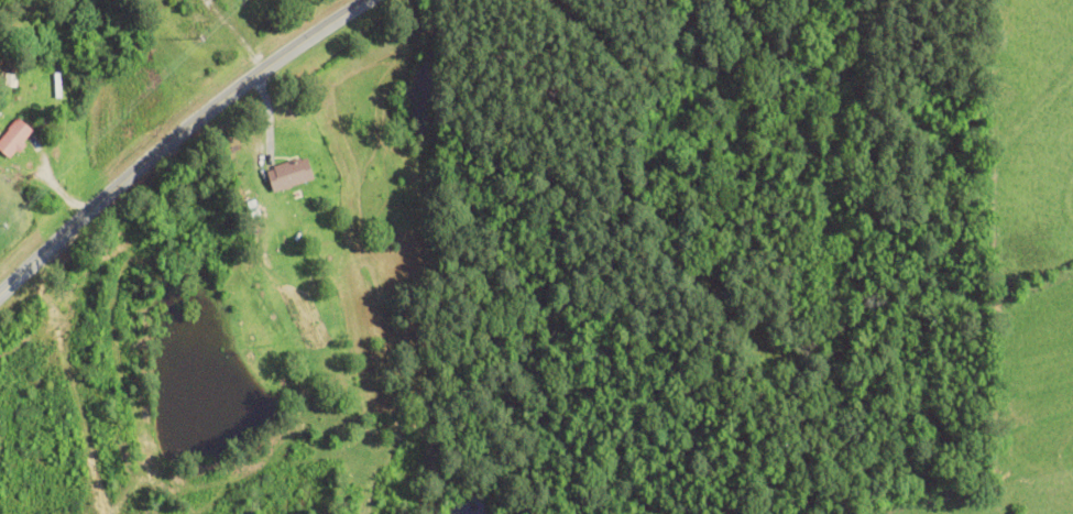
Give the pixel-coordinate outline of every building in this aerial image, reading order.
[(15,117),(0,135),(0,152),(8,158),(31,130),(15,117)] [(263,169),(271,193),(312,179),(304,155),(263,169)]
